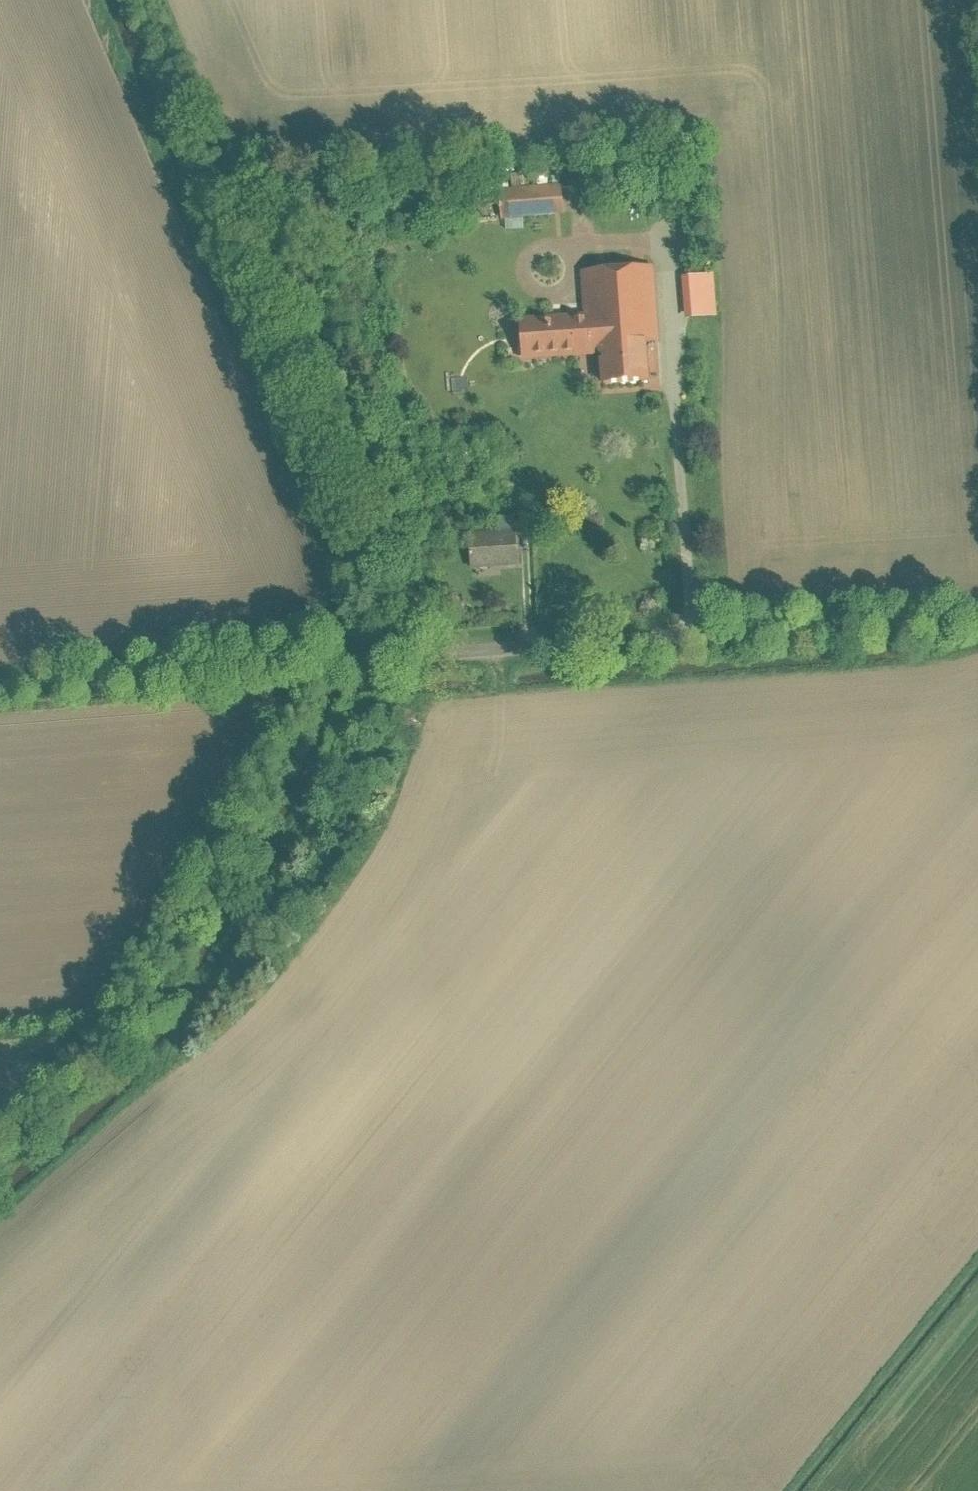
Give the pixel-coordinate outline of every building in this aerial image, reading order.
[(564,215),(561,185),(483,192),(486,217),(501,215),(502,220),(564,215)] [(656,266),(580,272),(583,316),(519,321),(522,363),(601,357),(603,386),(651,383),(648,346),(662,345),(656,266)] [(713,274),(680,276),(683,319),(716,317),(713,274)] [(519,567),(516,531),(468,534),(470,571),(519,567)]
